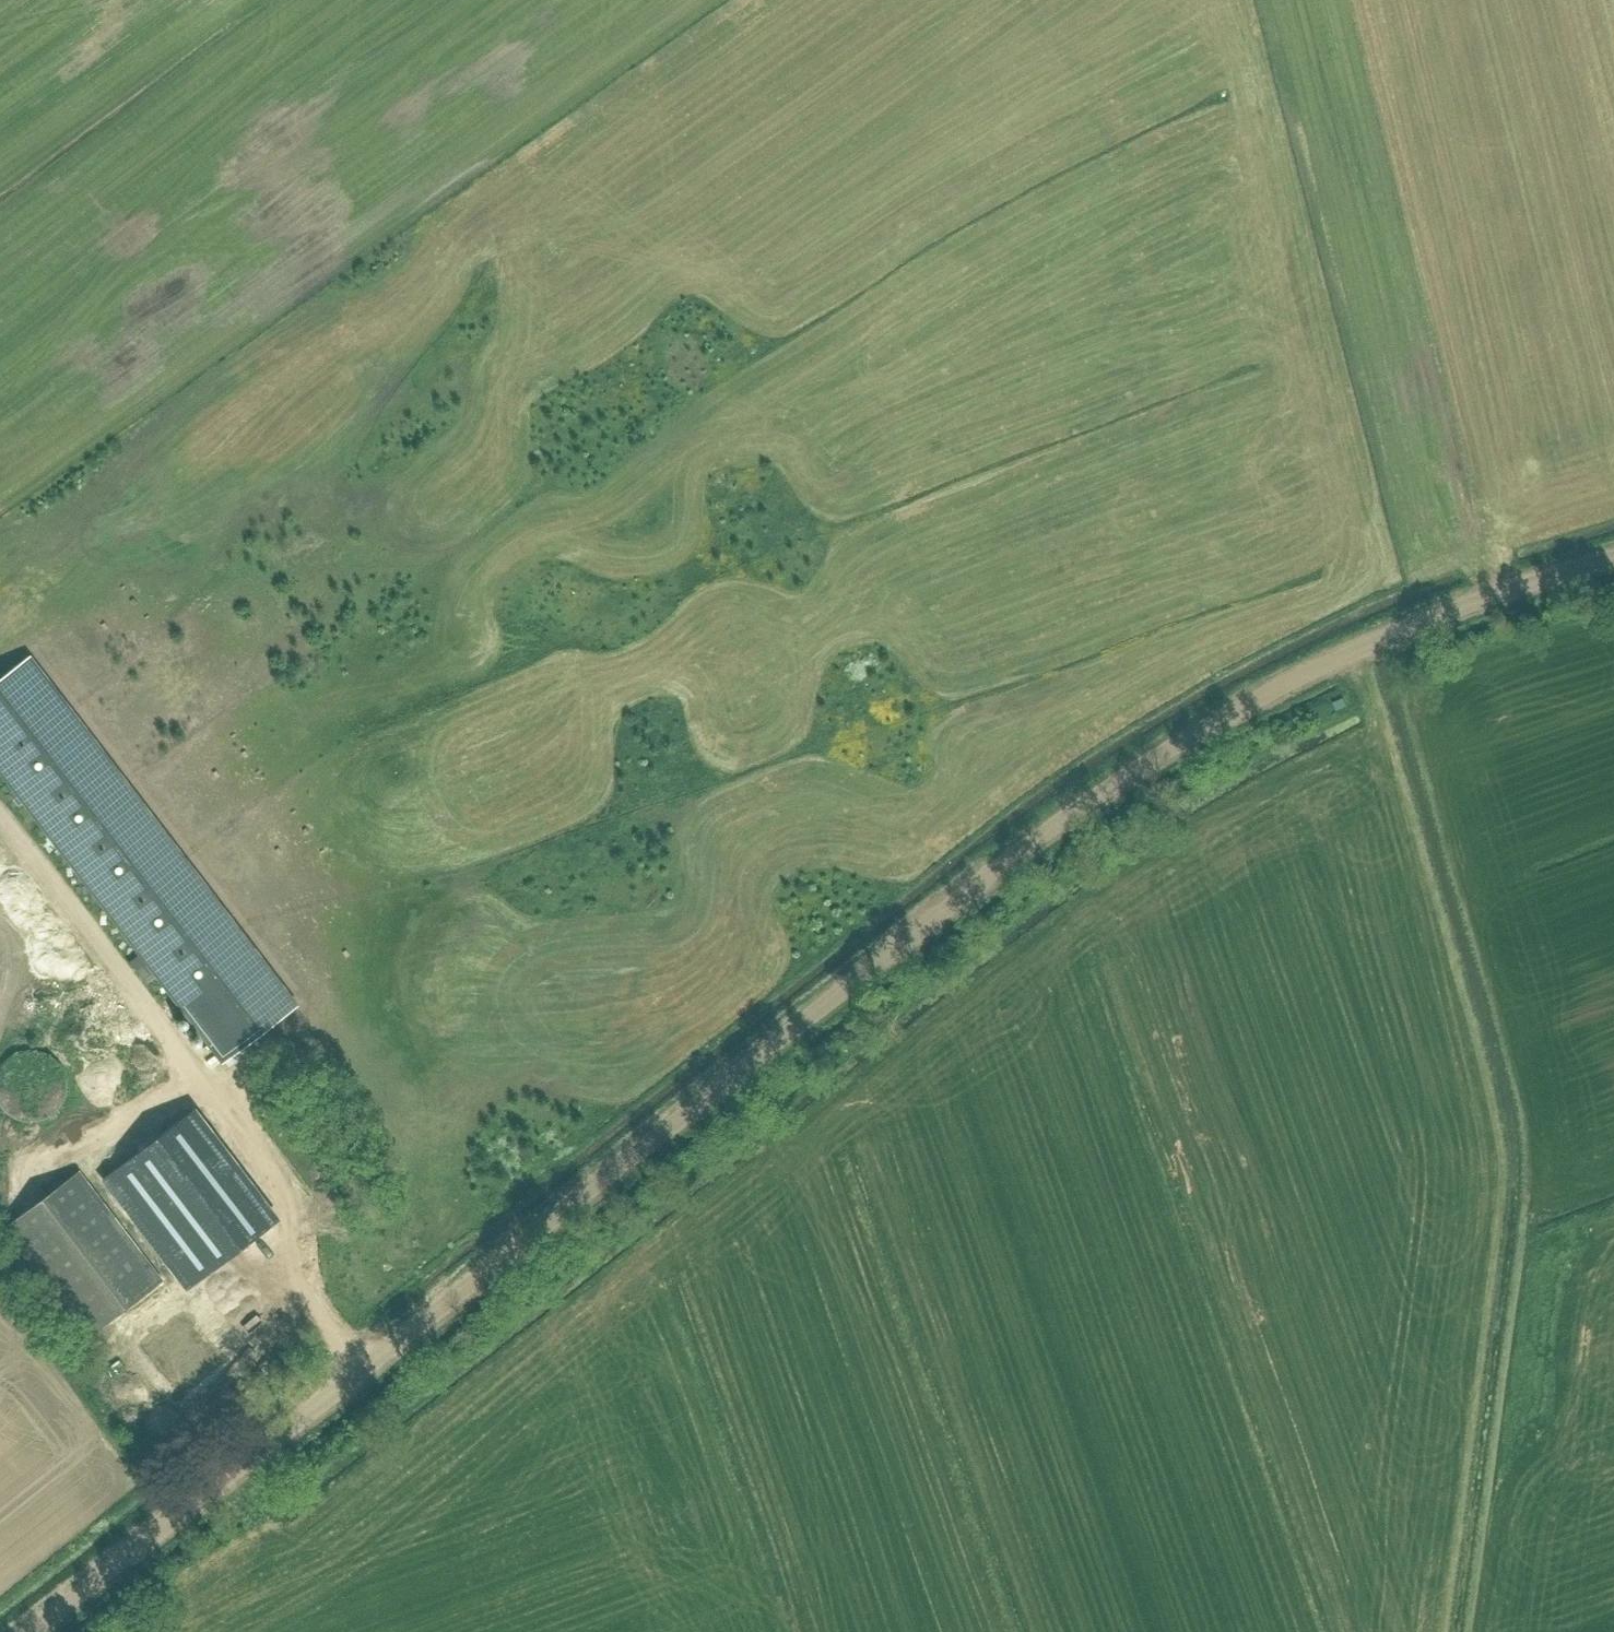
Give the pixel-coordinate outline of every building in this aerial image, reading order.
[(298,1009),(31,658),(0,681),(0,771),(224,1065),(298,1009)] [(191,1112),(105,1178),(188,1288),(275,1221),(191,1112)] [(88,1173),(21,1213),(33,1233),(43,1227),(66,1266),(70,1263),(105,1321),(157,1290),(88,1173)]
